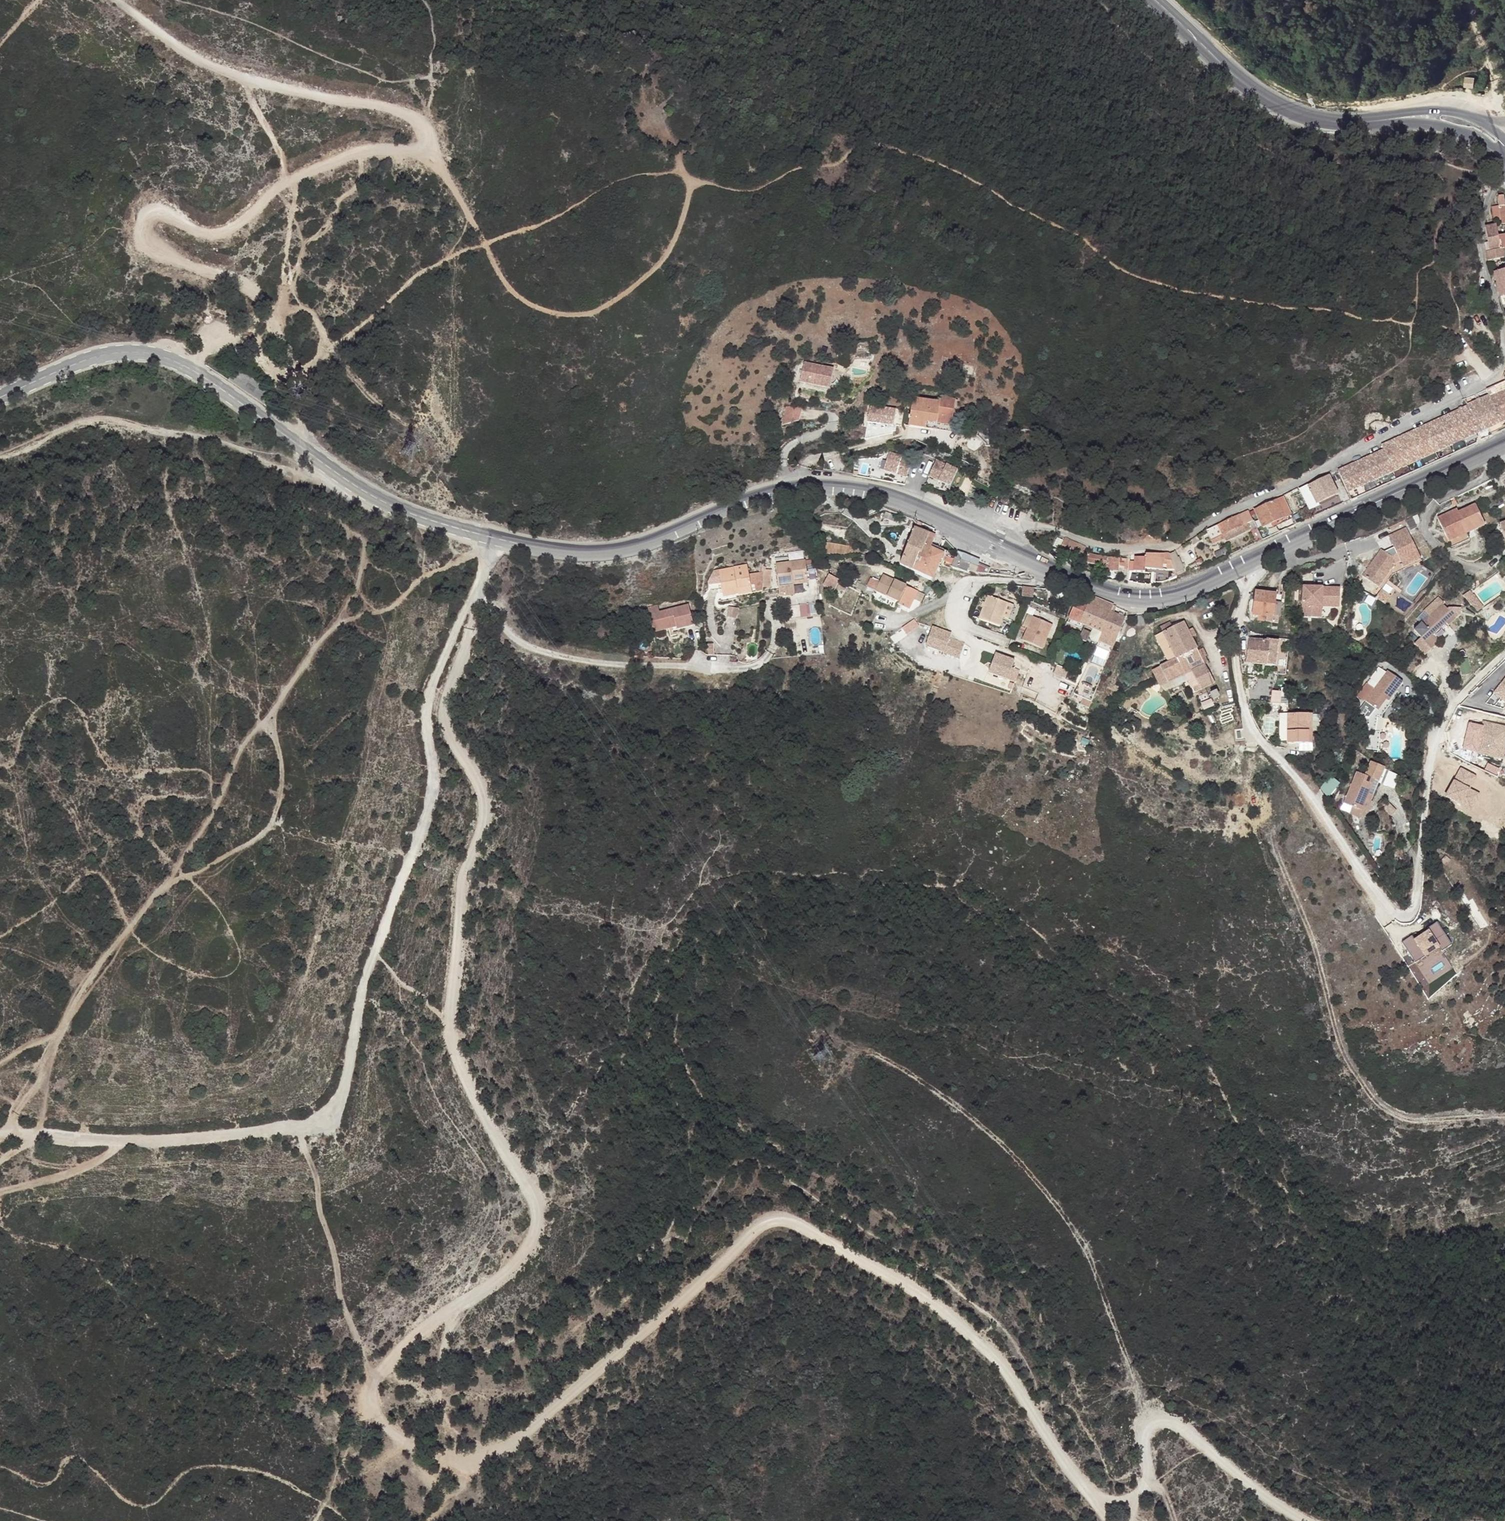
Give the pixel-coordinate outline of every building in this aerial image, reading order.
[(1466,77),(1465,85),(1475,87),(1476,78),(1466,77)] [(1500,207),(1492,208),(1494,222),(1501,221),(1501,225),(1504,225),(1504,207),(1500,208),(1500,207)] [(1488,262),(1504,259),(1504,257),(1504,250),(1504,236),(1498,238),(1496,225),(1486,227),(1488,243),(1485,244),(1485,245),(1488,262)] [(1503,297),(1504,297),(1504,271),(1494,273),(1500,298),(1503,297)] [(834,368),(804,362),(800,381),(830,387),(834,368)] [(1487,391),(1490,397),(1468,407),(1473,419),(1478,430),(1479,433),(1481,432),(1504,422),(1504,383),(1487,391)] [(951,429),(955,399),(941,397),(940,402),(914,397),(910,419),(926,422),(936,423),(936,427),(951,429)] [(871,423),(898,425),(899,407),(872,405),(871,423)] [(800,407),(786,407),(783,423),(800,419),(800,407)] [(1461,416),(1455,418),(1465,440),(1472,436),(1471,433),(1478,430),(1473,419),(1468,407),(1459,411),(1461,416)] [(960,412),(953,411),(951,428),(958,429),(960,412)] [(1447,416),(1438,421),(1449,443),(1456,440),(1457,443),(1465,440),(1455,418),(1449,421),(1447,416)] [(925,429),(926,422),(910,419),(909,426),(925,429)] [(1438,421),(1430,425),(1432,429),(1426,432),(1436,453),(1444,450),(1442,446),(1449,443),(1438,421)] [(1418,430),(1409,434),(1420,457),(1427,454),(1428,457),(1436,453),(1426,432),(1420,434),(1418,430)] [(1409,434),(1400,438),(1403,443),(1397,446),(1407,467),(1415,464),(1413,460),(1420,457),(1409,434)] [(1389,444),(1380,448),(1393,474),(1407,467),(1397,446),(1391,449),(1389,444)] [(1376,461),(1370,464),(1378,481),(1393,474),(1382,452),(1374,457),(1376,461)] [(911,460),(889,453),(883,470),(906,477),(911,460)] [(957,469),(936,459),(928,476),(949,485),(957,469)] [(1362,462),(1354,466),(1364,487),(1378,481),(1370,464),(1364,466),(1362,462)] [(1347,475),(1341,477),(1349,494),(1364,487),(1354,466),(1345,470),(1347,475)] [(1330,476),(1301,490),(1310,509),(1339,495),(1330,476)] [(1285,501),(1283,498),(1256,510),(1264,528),(1272,524),(1284,519),(1283,517),(1290,513),(1285,501)] [(1438,517),(1448,541),(1466,533),(1485,525),(1475,504),(1458,512),(1456,509),(1438,517)] [(1229,533),(1242,527),(1242,526),(1252,521),(1248,512),(1237,516),(1218,525),(1223,536),(1229,533)] [(1284,519),(1285,522),(1293,518),(1290,513),(1283,517),(1284,519)] [(1284,519),(1272,524),(1274,527),(1285,522),(1284,519)] [(1244,531),(1242,527),(1229,533),(1223,536),(1225,540),(1244,531)] [(1403,566),(1421,558),(1406,527),(1389,535),(1394,546),(1384,551),(1382,549),(1363,576),(1382,589),(1392,576),(1395,571),(1392,568),(1395,564),(1401,561),(1403,566)] [(935,536),(915,528),(913,531),(904,554),(899,566),(914,572),(932,580),(943,555),(931,549),(935,536)] [(1262,540),(1258,530),(1251,533),(1255,543),(1262,540)] [(1466,533),(1448,541),(1451,547),(1469,539),(1466,533)] [(1059,551),(1080,561),(1085,549),(1065,539),(1059,551)] [(1175,569),(1177,575),(1182,573),(1175,553),(1169,554),(1175,569)] [(1175,569),(1169,554),(1146,555),(1146,558),(1136,558),(1134,573),(1156,575),(1157,570),(1162,570),(1163,565),(1164,561),(1167,561),(1167,565),(1167,569),(1175,569)] [(1119,570),(1126,571),(1126,559),(1112,558),(1105,558),(1087,555),(1086,563),(1092,564),(1100,565),(1107,566),(1106,571),(1118,572),(1119,570)] [(1395,571),(1392,576),(1422,560),(1421,558),(1403,566),(1401,561),(1395,564),(1392,568),(1395,571)] [(777,584),(792,583),(791,579),(798,579),(807,578),(805,559),(775,561),(777,584)] [(961,561),(958,569),(968,574),(969,571),(974,573),(988,574),(990,569),(978,564),(977,567),(961,561)] [(721,580),(724,594),(736,592),(735,585),(751,582),(748,569),(747,562),(719,567),(721,580)] [(719,567),(708,569),(708,580),(709,582),(721,580),(719,567)] [(763,570),(748,569),(751,582),(753,590),(763,588),(763,585),(762,585),(763,573),(763,570)] [(1157,570),(1156,575),(1155,582),(1168,580),(1169,571),(1162,570),(1157,570)] [(840,581),(829,575),(823,587),(835,592),(840,581)] [(919,592),(884,575),(880,582),(876,590),(899,602),(898,604),(910,610),(919,592)] [(869,587),(876,590),(880,582),(873,578),(869,587)] [(753,590),(751,582),(735,585),(736,592),(739,591),(739,593),(753,590)] [(1339,588),(1303,586),(1301,617),(1317,618),(1317,607),(1321,607),(1321,601),(1331,601),(1331,603),(1339,603),(1339,588)] [(1282,596),(1256,592),(1252,618),(1257,618),(1257,620),(1277,623),(1277,617),(1279,617),(1282,596)] [(1472,595),(1471,595),(1466,599),(1477,611),(1483,607),(1472,595)] [(1007,603),(987,596),(982,608),(1002,617),(1007,603)] [(1102,601),(1091,596),(1088,602),(1111,612),(1113,605),(1102,601)] [(1080,623),(1088,602),(1077,598),(1069,618),(1069,619),(1077,622),(1075,626),(1081,629),(1083,624),(1080,623)] [(1102,633),(1111,612),(1088,602),(1080,623),(1083,624),(1089,627),(1102,633)] [(801,604),(802,616),(817,615),(817,603),(801,604)] [(1442,603),(1414,630),(1432,648),(1439,642),(1433,635),(1441,627),(1446,623),(1448,625),(1456,618),(1442,603)] [(648,607),(650,614),(659,612),(658,605),(648,607)] [(689,605),(659,612),(650,614),(654,632),(677,627),(678,630),(694,626),(689,605)] [(729,607),(728,618),(739,618),(739,607),(729,607)] [(999,626),(1002,617),(982,608),(978,619),(999,626)] [(1111,652),(1125,618),(1111,612),(1102,633),(1089,627),(1087,631),(1099,637),(1100,637),(1097,646),(1108,651),(1111,652)] [(1052,625),(1033,616),(1027,629),(1047,638),(1052,625)] [(907,632),(920,626),(916,620),(904,626),(907,632)] [(1204,664),(1184,622),(1164,632),(1177,659),(1168,663),(1161,667),(1153,671),(1157,679),(1161,686),(1168,682),(1184,674),(1192,670),(1198,685),(1194,687),(1196,692),(1201,689),(1212,684),(1214,683),(1204,664)] [(951,635),(932,629),(925,648),(959,660),(964,645),(949,640),(951,635)] [(1042,649),(1047,638),(1027,629),(1022,640),(1042,649)] [(1099,637),(1087,631),(1084,630),(1080,639),(1094,645),(1099,637)] [(1164,632),(1155,636),(1168,663),(1177,659),(1164,632)] [(1264,677),(1266,669),(1266,665),(1275,666),(1278,641),(1239,636),(1240,651),(1243,674),(1264,677)] [(1108,651),(1097,646),(1093,654),(1104,659),(1108,651)] [(995,655),(988,674),(1014,683),(1018,671),(1011,669),(1014,662),(995,655)] [(1068,669),(1056,665),(1053,672),(1065,676),(1068,669)] [(1382,716),(1383,713),(1394,699),(1392,697),(1403,682),(1388,670),(1378,682),(1372,677),(1359,694),(1365,700),(1360,723),(1376,726),(1378,714),(1380,715),(1382,716)] [(1495,691),(1504,699),(1504,678),(1495,691)] [(1272,690),(1270,703),(1280,703),(1281,691),(1272,690)] [(1287,722),(1288,742),(1288,744),(1312,744),(1311,714),(1308,714),(1287,714),(1287,722)] [(1477,750),(1499,755),(1504,733),(1504,725),(1483,720),(1477,750)] [(1447,801),(1476,810),(1482,793),(1475,790),(1480,773),(1458,766),(1447,801)] [(1367,777),(1359,773),(1347,803),(1369,813),(1373,802),(1384,774),(1370,769),(1367,777)] [(1335,778),(1324,790),(1332,797),(1343,784),(1335,778)] [(1414,937),(1404,944),(1418,964),(1442,948),(1445,952),(1454,946),(1439,924),(1429,930),(1431,932),(1417,942),(1414,937)]
